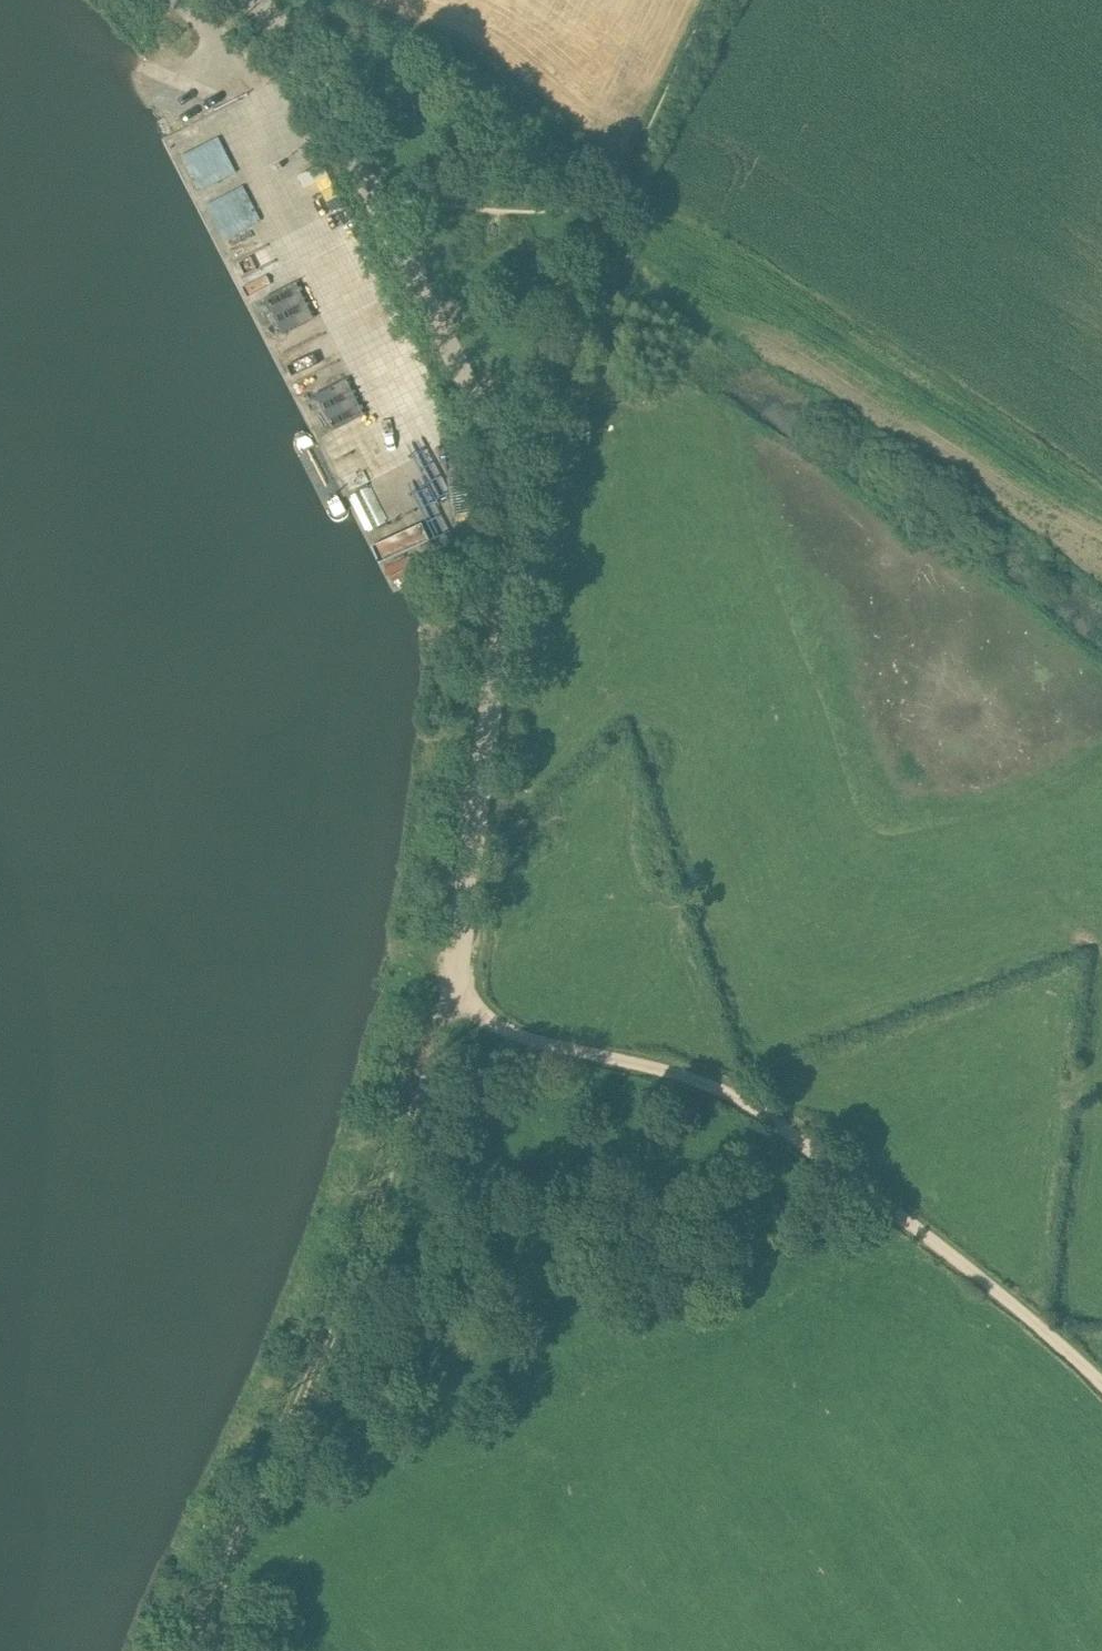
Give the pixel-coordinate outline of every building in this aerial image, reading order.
[(182,154),(198,188),(236,170),(219,135),(182,154)] [(223,239),(261,222),(245,185),(206,202),(223,239)] [(261,236),(233,250),(248,279),(276,265),(261,236)] [(298,287),(263,300),(277,335),(311,322),(298,287)]
